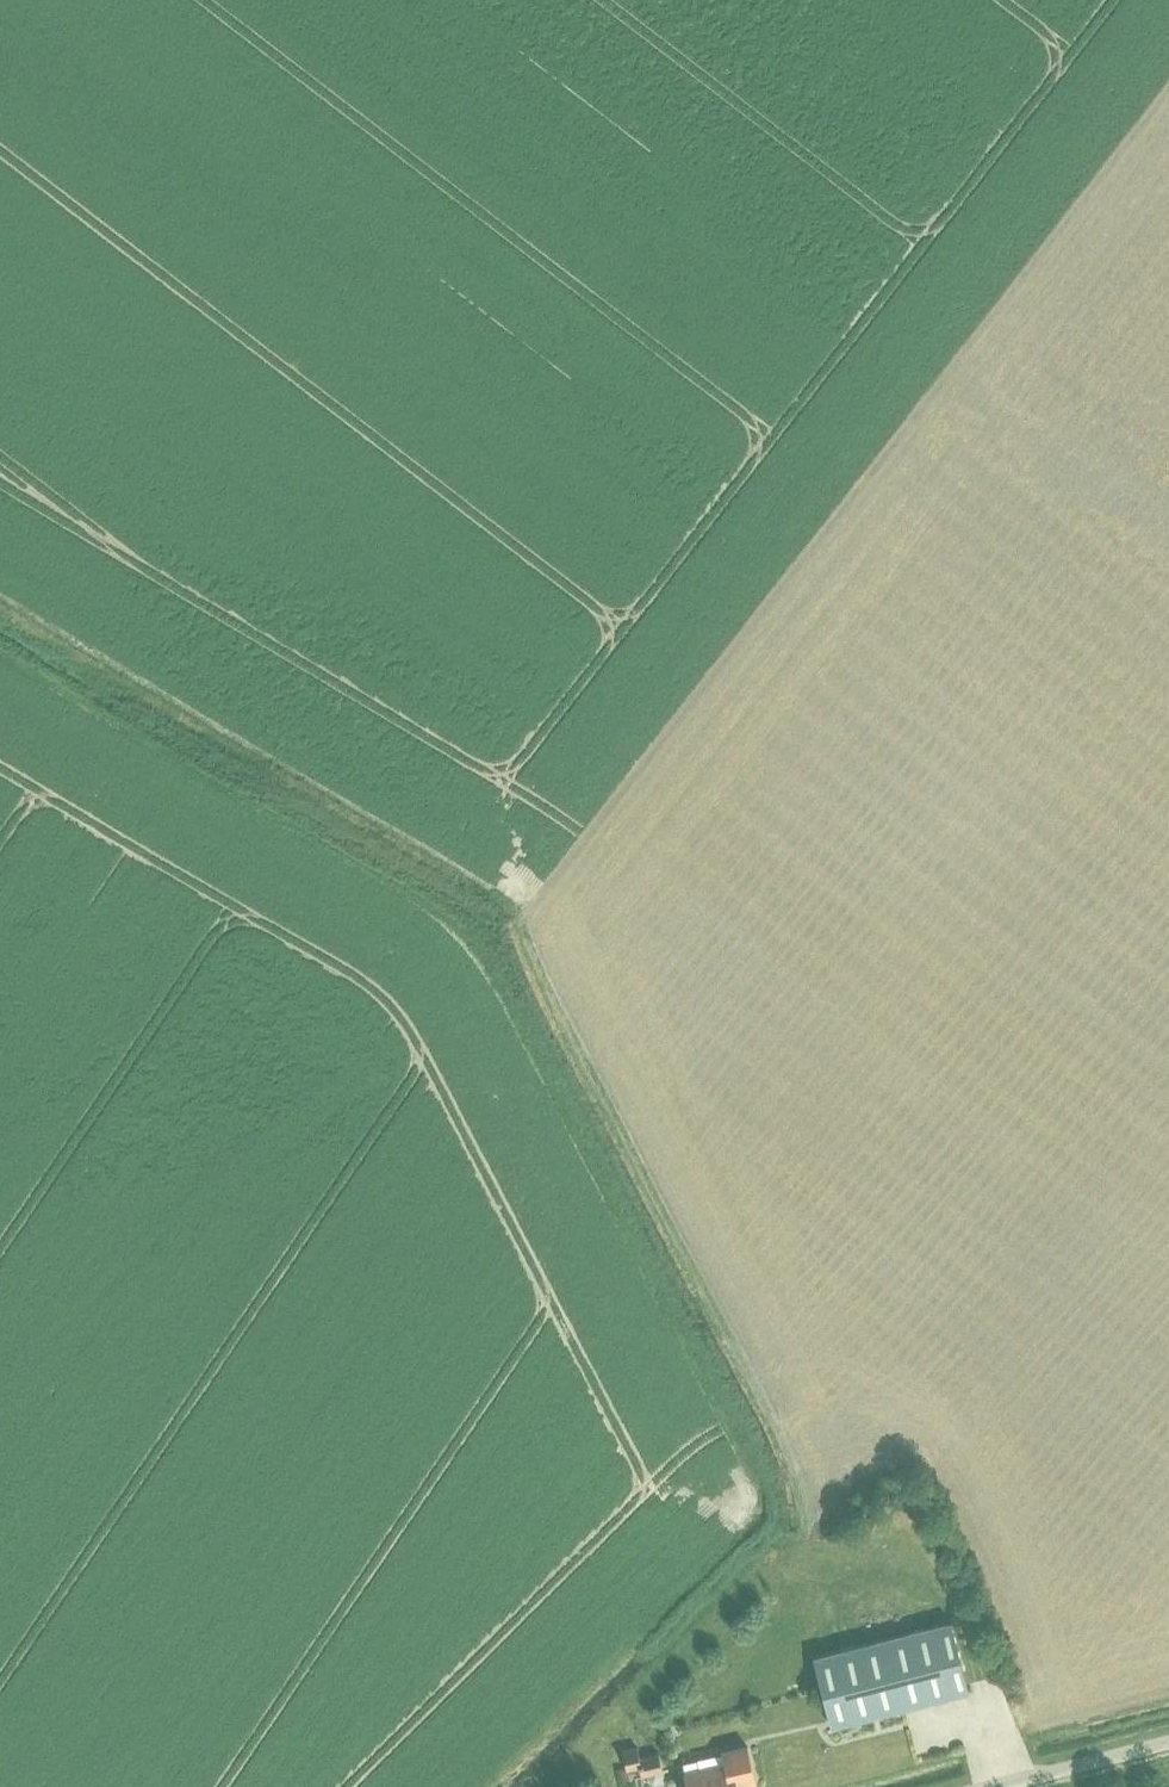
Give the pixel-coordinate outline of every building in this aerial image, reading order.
[(813,1656),(831,1726),(968,1690),(950,1621),(813,1656)] [(747,1746),(696,1757),(699,1771),(684,1774),(686,1786),(738,1786),(737,1782),(755,1778),(747,1746)] [(638,1747),(623,1751),(627,1769),(639,1766),(660,1761),(659,1753),(640,1757),(638,1747)]
